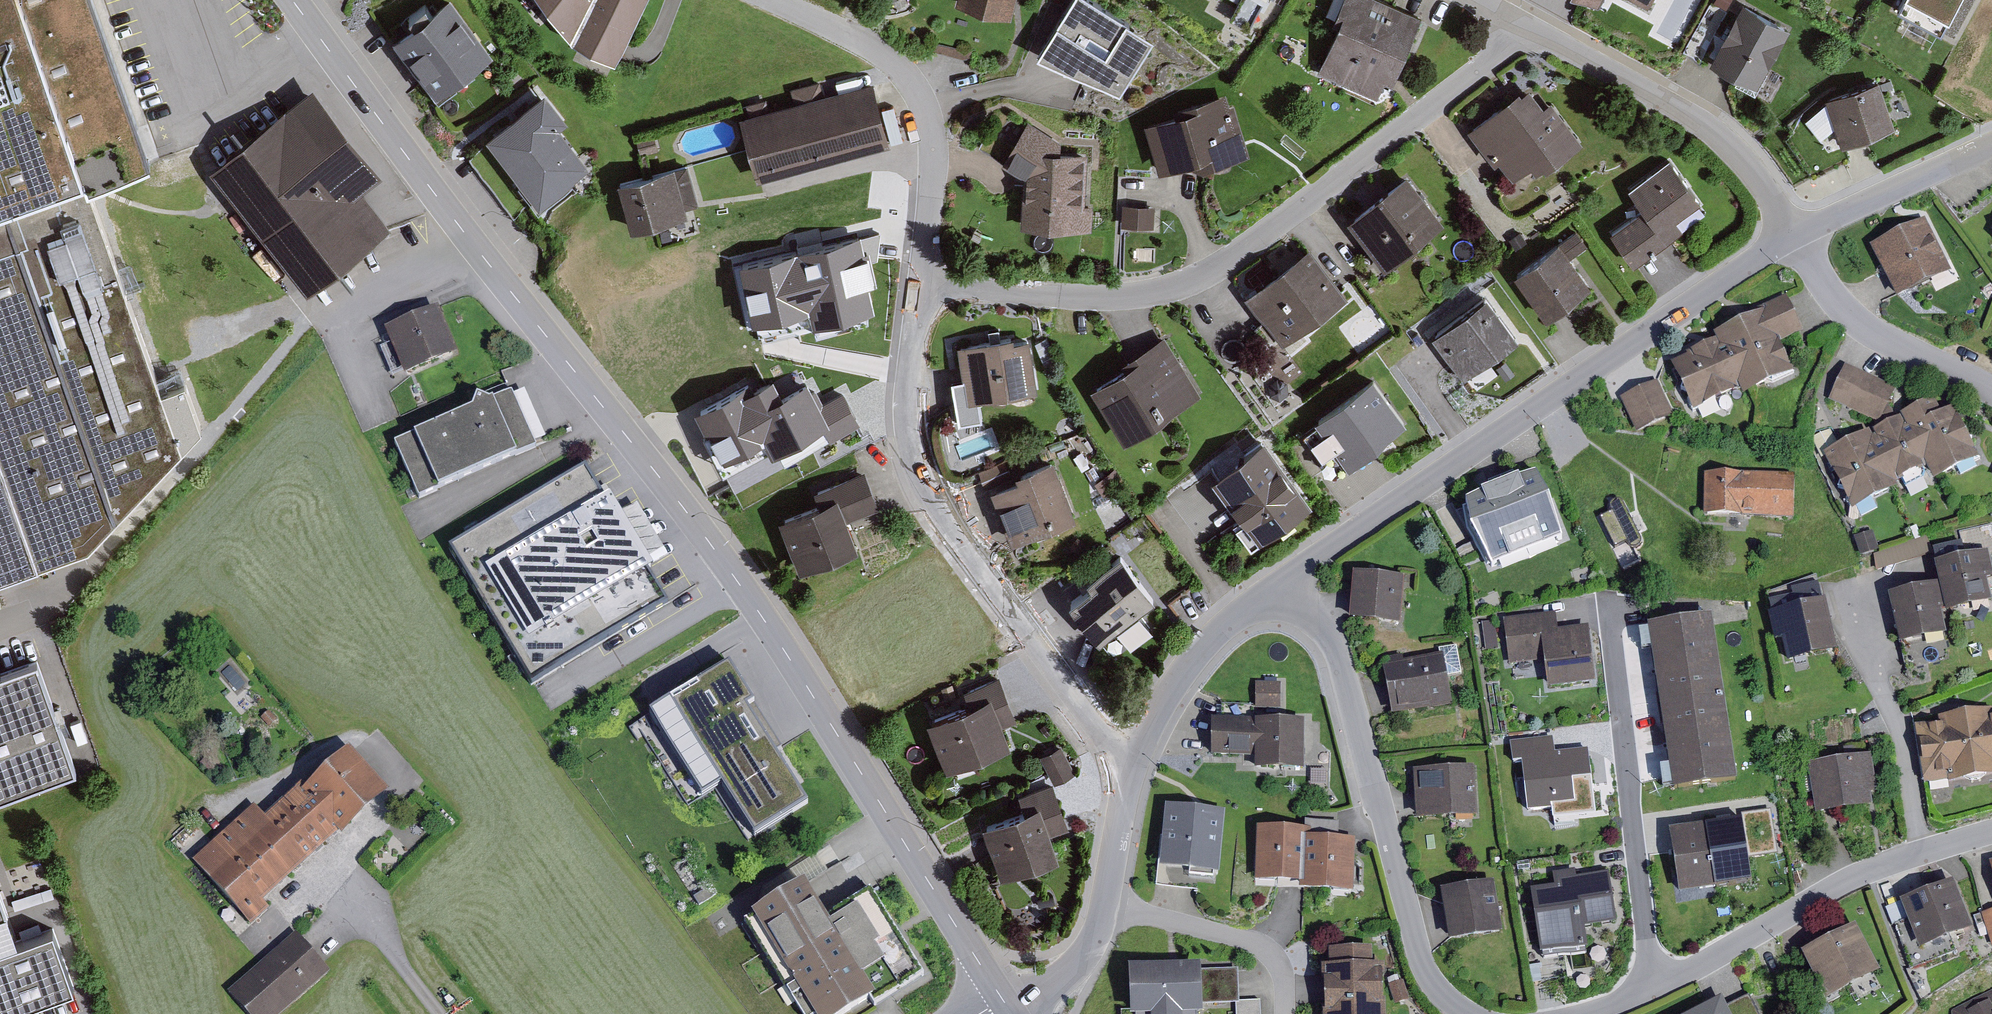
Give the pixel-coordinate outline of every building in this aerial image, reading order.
[(86,176),(90,189),(147,169),(87,0),(0,0),(0,206),(86,176)] [(392,41),(435,99),(456,83),(459,87),(475,75),(473,72),(493,57),(451,0),(448,0),(430,13),(426,7),(408,19),(413,26),(392,41)] [(573,44),(614,64),(620,53),(648,0),(538,0),(573,44)] [(956,7),(1011,21),(1016,0),(958,0),(956,7)] [(1035,58),(1120,95),(1153,42),(1089,0),(1073,0),(1035,58)] [(1241,9),(1246,0),(1225,0),(1241,9)] [(1380,0),(1343,0),(1332,26),(1338,28),(1318,73),(1377,99),(1385,82),(1393,85),(1422,18),(1380,0)] [(1598,10),(1603,0),(1580,0),(1598,10)] [(1648,10),(1653,0),(1630,0),(1648,10)] [(1717,9),(1731,16),(1740,0),(1721,0),(1717,9)] [(1941,35),(1960,0),(1903,0),(1897,11),(1941,35)] [(1710,64),(1757,90),(1790,31),(1744,5),(1710,64)] [(937,29),(931,50),(970,60),(975,39),(937,29)] [(1829,97),(1841,136),(1851,133),(1893,120),(1880,80),(1829,97)] [(749,116),(739,119),(756,183),(891,147),(873,83),(823,96),(820,82),(791,90),(795,105),(768,112),(765,101),(746,106),(749,116)] [(209,171),(307,295),(392,229),(363,193),(382,178),(312,90),(209,171)] [(1519,92),(1467,131),(1495,168),(1498,165),(1513,185),(1532,171),(1536,176),(1545,169),(1547,172),(1583,145),(1551,102),(1543,108),(1530,90),(1522,96),(1519,92)] [(544,93),(483,140),(538,210),(591,169),(560,130),(568,123),(544,93)] [(1183,117),(1144,126),(1159,174),(1191,166),(1202,173),(1250,158),(1245,143),(1233,105),(1229,106),(1226,95),(1181,109),(1183,117)] [(1085,207),(1087,155),(1060,155),(1061,143),(1028,122),(1001,165),(1023,178),(1021,229),(1091,231),(1092,207),(1085,207)] [(1643,211),(1611,235),(1634,267),(1654,252),(1683,232),(1676,223),(1701,206),(1669,162),(1628,191),(1643,211)] [(699,205),(688,165),(616,185),(629,234),(688,218),(685,209),(699,205)] [(0,206),(0,584),(91,552),(184,452),(90,189),(86,176),(0,206)] [(1406,176),(1347,223),(1369,251),(1361,258),(1379,281),(1395,269),(1393,267),(1445,225),(1406,176)] [(1121,227),(1154,229),(1155,207),(1123,205),(1121,227)] [(1925,221),(1870,249),(1897,302),(1952,274),(1925,221)] [(1520,232),(1509,239),(1516,249),(1527,242),(1520,232)] [(1576,233),(1514,278),(1546,322),(1592,289),(1570,259),(1587,247),(1576,233)] [(859,236),(738,266),(753,325),(809,311),(813,328),(878,311),(859,236)] [(1310,251),(1246,301),(1283,349),(1347,299),(1310,251)] [(1687,359),(1671,366),(1693,413),(1740,391),(1744,398),(1794,374),(1780,345),(1804,334),(1786,297),(1756,312),(1757,315),(1713,336),(1716,342),(1686,356),(1687,359)] [(1486,300),(1432,340),(1464,384),(1518,344),(1486,300)] [(439,312),(385,334),(405,382),(459,360),(439,312)] [(952,381),(956,406),(1037,394),(1029,342),(1014,344),(1013,339),(957,348),(962,380),(952,381)] [(1125,372),(1093,392),(1125,443),(1199,397),(1163,339),(1121,365),(1125,372)] [(1830,402),(1881,424),(1896,390),(1845,367),(1830,402)] [(775,372),(696,411),(735,489),(869,422),(849,383),(825,395),(812,370),(782,386),(775,372)] [(1373,381),(1314,424),(1317,427),(1303,437),(1334,477),(1347,467),(1349,471),(1407,427),(1373,381)] [(1640,390),(1620,399),(1636,434),(1674,416),(1658,381),(1640,390)] [(525,393),(513,398),(535,447),(546,441),(525,393)] [(394,447),(419,503),(536,451),(535,447),(513,398),(511,395),(487,406),(477,402),(473,412),(394,447)] [(1869,433),(1824,456),(1853,513),(1898,489),(1896,485),(1927,469),(1935,483),(1979,460),(1953,411),(1942,416),(1934,401),(1900,418),(1900,419),(1872,434),(1874,438),(1873,439),(1869,433)] [(1263,443),(1211,482),(1243,526),(1236,532),(1251,552),(1312,507),(1263,443)] [(1004,462),(977,472),(984,491),(1011,480),(1004,462)] [(991,494),(1012,547),(1076,523),(1053,463),(1015,478),(1017,484),(991,494)] [(585,469),(447,554),(532,691),(667,608),(648,577),(655,573),(648,562),(620,517),(610,501),(606,504),(585,469)] [(1123,482),(1114,469),(1094,483),(1103,497),(1123,482)] [(818,508),(780,523),(800,575),(858,553),(846,523),(879,510),(864,472),(812,492),(818,508)] [(1704,475),(1703,519),(1793,521),(1794,478),(1704,475)] [(1519,483),(1481,498),(1466,506),(1471,539),(1492,572),(1563,544),(1536,479),(1519,483)] [(637,508),(620,517),(648,562),(663,553),(637,508)] [(1939,587),(1945,612),(1946,616),(1991,606),(1986,583),(1991,581),(1991,568),(1989,555),(1991,555),(1991,527),(1960,535),(1962,545),(1933,551),(1932,552),(1933,556),(1936,569),(1935,569),(1939,587)] [(1873,532),(1854,538),(1860,558),(1879,552),(1873,532)] [(1089,548),(1077,538),(1068,548),(1080,558),(1089,548)] [(1069,607),(1099,647),(1155,605),(1120,559),(1086,585),(1091,591),(1069,607)] [(1349,624),(1401,629),(1405,580),(1353,576),(1351,600),(1349,624)] [(1772,616),(1769,617),(1775,643),(1783,642),(1788,666),(1837,654),(1825,606),(1823,607),(1816,577),(1767,596),(1772,616)] [(1939,587),(1887,599),(1904,670),(1951,659),(1940,613),(1945,612),(1939,587)] [(1556,615),(1503,621),(1509,667),(1544,663),(1547,692),(1596,687),(1589,629),(1558,633),(1556,615)] [(1647,630),(1673,795),(1738,785),(1712,620),(1647,630)] [(1498,649),(1494,621),(1481,623),(1486,650),(1498,649)] [(1387,695),(1392,718),(1452,707),(1446,678),(1462,675),(1456,647),(1438,651),(1439,656),(1404,663),(1403,657),(1389,659),(1390,666),(1382,667),(1387,695)] [(0,679),(0,802),(81,773),(41,664),(0,679)] [(808,809),(746,713),(753,708),(729,671),(650,722),(703,803),(723,790),(756,842),(808,809)] [(970,708),(927,725),(947,776),(1012,751),(1003,728),(1017,723),(1000,678),(964,692),(970,708)] [(1255,684),(1255,710),(1281,711),(1281,684),(1255,684)] [(1254,705),(1221,706),(1221,723),(1254,724),(1254,705)] [(1924,786),(1948,782),(1948,785),(1991,778),(1991,710),(1939,719),(1940,725),(1915,730),(1924,786)] [(1221,723),(1212,723),(1212,759),(1255,759),(1255,773),(1304,773),(1304,724),(1254,724),(1221,723)] [(1554,739),(1510,744),(1512,768),(1523,766),(1529,814),(1579,809),(1577,786),(1591,784),(1588,753),(1556,757),(1554,739)] [(1054,785),(1075,774),(1061,747),(1040,758),(1054,785)] [(257,809),(197,864),(254,926),(271,910),(265,903),(345,831),(349,836),(391,798),(352,755),(308,796),(302,792),(269,822),(257,809)] [(1871,798),(1878,797),(1872,758),(1807,768),(1815,820),(1833,817),(1873,811),(1871,798)] [(1416,824),(1479,820),(1476,770),(1413,773),(1415,803),(1416,824)] [(1024,815),(982,829),(1001,883),(1059,863),(1050,836),(1068,830),(1052,785),(1018,797),(1024,815)] [(1164,808),(1156,884),(1179,886),(1197,888),(1198,882),(1217,884),(1223,814),(1197,811),(1164,808)] [(1303,831),(1255,829),(1254,886),(1302,888),(1302,895),(1353,896),(1355,843),(1339,842),(1339,822),(1303,821),(1303,831)] [(1669,834),(1679,898),(1716,892),(1753,886),(1743,822),(1669,834)] [(1556,891),(1532,895),(1542,956),(1590,949),(1587,931),(1618,926),(1610,875),(1577,880),(1576,873),(1554,876),(1556,891)] [(6,919),(13,917),(0,879),(0,922),(6,919)] [(746,918),(804,1013),(844,1013),(869,997),(875,1005),(924,971),(897,930),(869,886),(823,915),(805,882),(746,918)] [(1444,921),(1448,946),(1502,937),(1493,884),(1440,893),(1444,921)] [(1954,884),(1898,906),(1905,921),(1894,926),(1911,968),(1954,951),(1951,943),(1974,934),(1954,884)] [(716,896),(710,888),(694,899),(700,907),(716,896)] [(1981,915),(1991,949),(1991,912),(1981,915)] [(0,922),(0,1013),(17,1013),(73,994),(52,936),(17,949),(6,919),(0,922)] [(1800,957),(1825,1005),(1880,976),(1855,928),(1800,957)] [(249,1013),(288,1013),(333,976),(314,954),(299,936),(231,993),(249,1013)] [(1386,1002),(1383,1002),(1383,977),(1385,977),(1385,968),(1374,969),(1373,951),(1329,952),(1329,970),(1321,970),(1322,986),(1324,986),(1325,1013),(1386,1013),(1386,1002)] [(1129,972),(1130,1012),(1130,1013),(1202,1013),(1201,1007),(1240,1005),(1239,971),(1200,973),(1200,970),(1129,972)] [(1388,986),(1395,1005),(1409,1000),(1403,981),(1388,986)] [(1242,1013),(1266,1013),(1265,992),(1240,993),(1242,1013)] [(1951,1013),(1991,1013),(1991,992),(1951,1012),(1951,1013)] [(1699,1013),(1758,1013),(1749,997),(1725,1009),(1721,1003),(1699,1013)]
